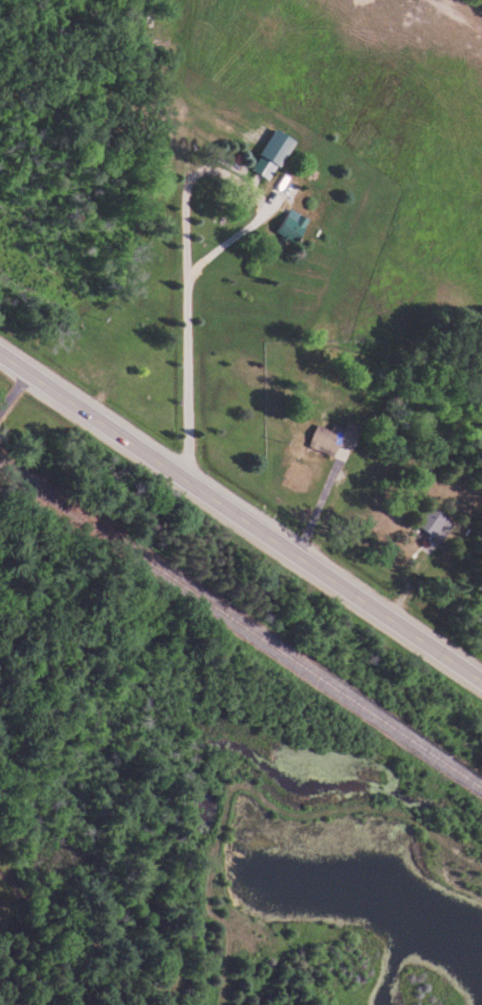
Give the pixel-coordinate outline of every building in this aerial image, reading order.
[(297,141),(276,130),(254,172),(275,183),(297,141)] [(274,191),(294,204),(303,188),(283,176),(274,191)] [(300,244),(311,219),(291,209),(279,235),(300,244)] [(361,435),(329,422),(328,425),(320,421),(310,447),(344,461),(348,450),(354,452),(361,435)] [(442,543),(456,524),(434,507),(419,525),(442,543)]
